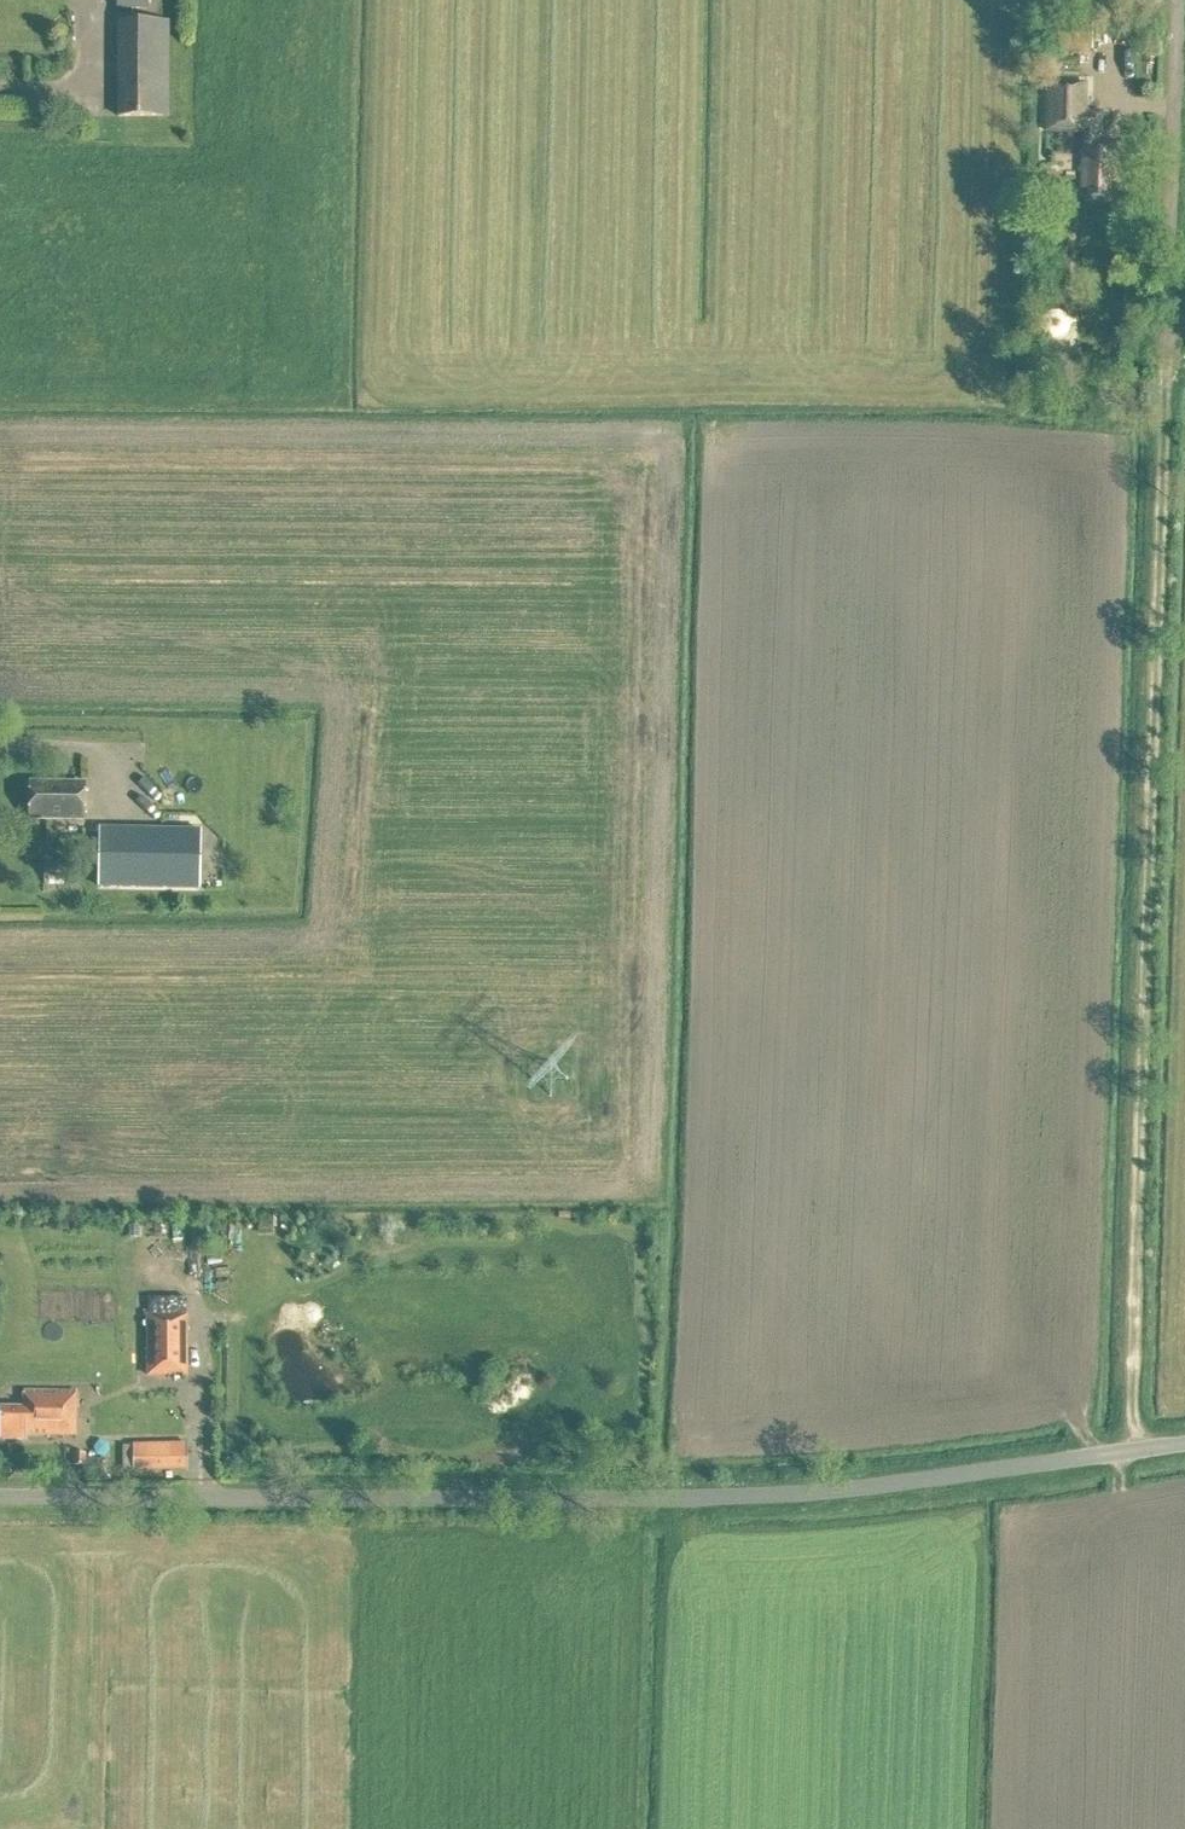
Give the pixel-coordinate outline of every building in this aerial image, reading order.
[(118,10),(147,10),(147,0),(118,0),(118,10)] [(119,118),(170,119),(170,24),(119,24),(119,118)] [(1102,116),(1085,116),(1086,86),(1046,85),(1044,135),(1083,136),(1082,189),(1088,190),(1089,197),(1108,197),(1109,170),(1116,171),(1117,144),(1097,144),(1097,135),(1102,136),(1102,116)] [(85,818),(85,786),(31,785),(30,818),(85,818)] [(59,818),(59,831),(81,832),(82,819),(59,818)] [(204,828),(145,827),(144,856),(125,855),(125,884),(203,886),(204,828)] [(188,1315),(146,1316),(147,1378),(189,1377),(188,1315)] [(1,1409),(0,1439),(26,1440),(26,1434),(75,1435),(76,1394),(25,1393),(25,1409),(1,1409)] [(187,1470),(186,1445),(134,1446),(134,1471),(187,1470)] [(74,1454),(74,1465),(86,1466),(86,1454),(74,1454)]
